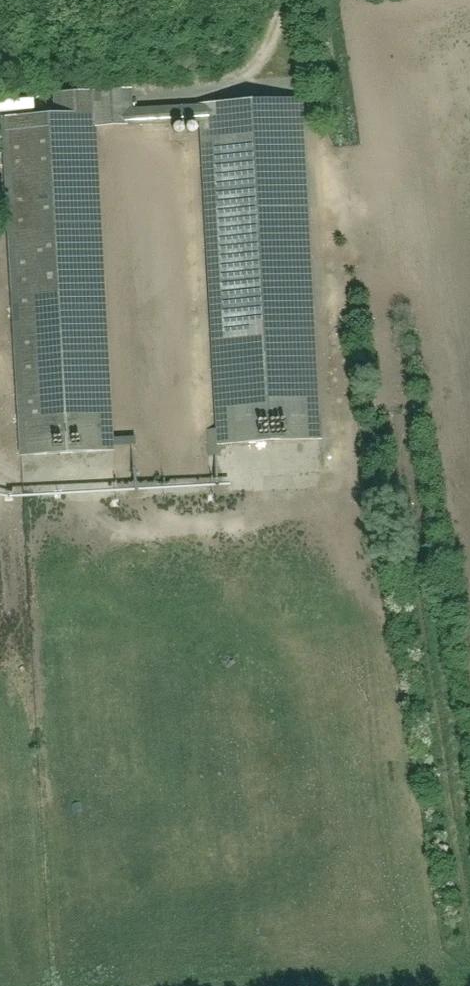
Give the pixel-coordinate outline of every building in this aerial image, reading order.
[(200,107),(130,111),(129,90),(48,94),(49,114),(0,117),(0,120),(18,461),(115,456),(97,130),(197,125),(214,449),(321,443),(303,102),(200,107)]
